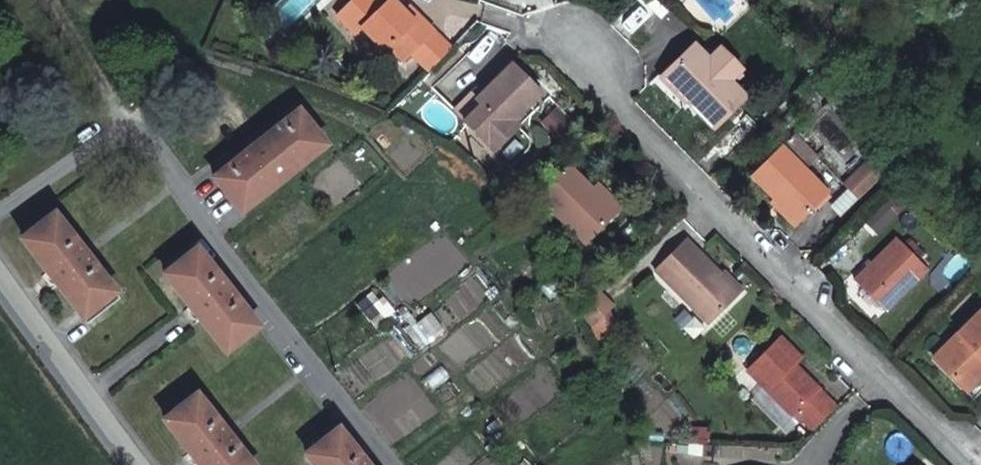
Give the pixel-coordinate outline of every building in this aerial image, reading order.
[(382,0),(369,0),(346,22),(363,40),(373,31),(395,54),(399,49),(412,63),(418,57),(440,36),(425,21),(421,26),(410,16),(397,2),(390,8),(382,0)] [(415,11),(410,16),(421,26),(425,21),(415,11)] [(418,57),(435,74),(457,52),(440,36),(418,57)] [(751,102),(701,51),(669,83),(667,80),(661,86),(664,90),(665,89),(688,112),(693,108),(719,135),(751,102)] [(501,154),(517,138),(513,134),(521,126),(547,100),(515,68),(481,101),(477,97),(460,114),(501,154)] [(173,100),(163,109),(170,117),(181,107),(173,100)] [(327,144),(300,109),(216,176),(243,210),(327,144)] [(563,115),(549,129),(563,143),(577,129),(563,115)] [(513,134),(517,138),(525,131),(521,126),(513,134)] [(797,141),(785,154),(806,174),(818,162),(797,141)] [(806,174),(785,154),(753,184),(776,206),(772,210),(794,232),(830,198),(806,174)] [(871,168),(847,191),(862,206),(886,183),(871,168)] [(618,221),(594,196),(573,175),(547,200),(592,246),(618,221)] [(601,190),(594,196),(618,221),(626,214),(601,190)] [(117,290),(55,213),(22,238),(84,315),(117,290)] [(688,245),(661,275),(713,328),(741,298),(688,245)] [(929,275),(898,245),(869,274),(856,287),(887,317),(929,275)] [(259,327),(197,249),(166,273),(227,352),(259,327)] [(603,295),(585,313),(594,329),(615,307),(603,295)] [(940,365),(967,392),(980,378),(980,323),(940,365)] [(799,414),(817,432),(842,408),(799,365),(806,359),(784,339),(752,371),(797,417),(799,414)] [(196,393),(163,418),(200,464),(252,464),(196,393)] [(339,430),(306,454),(315,464),(366,464),(339,430)]
